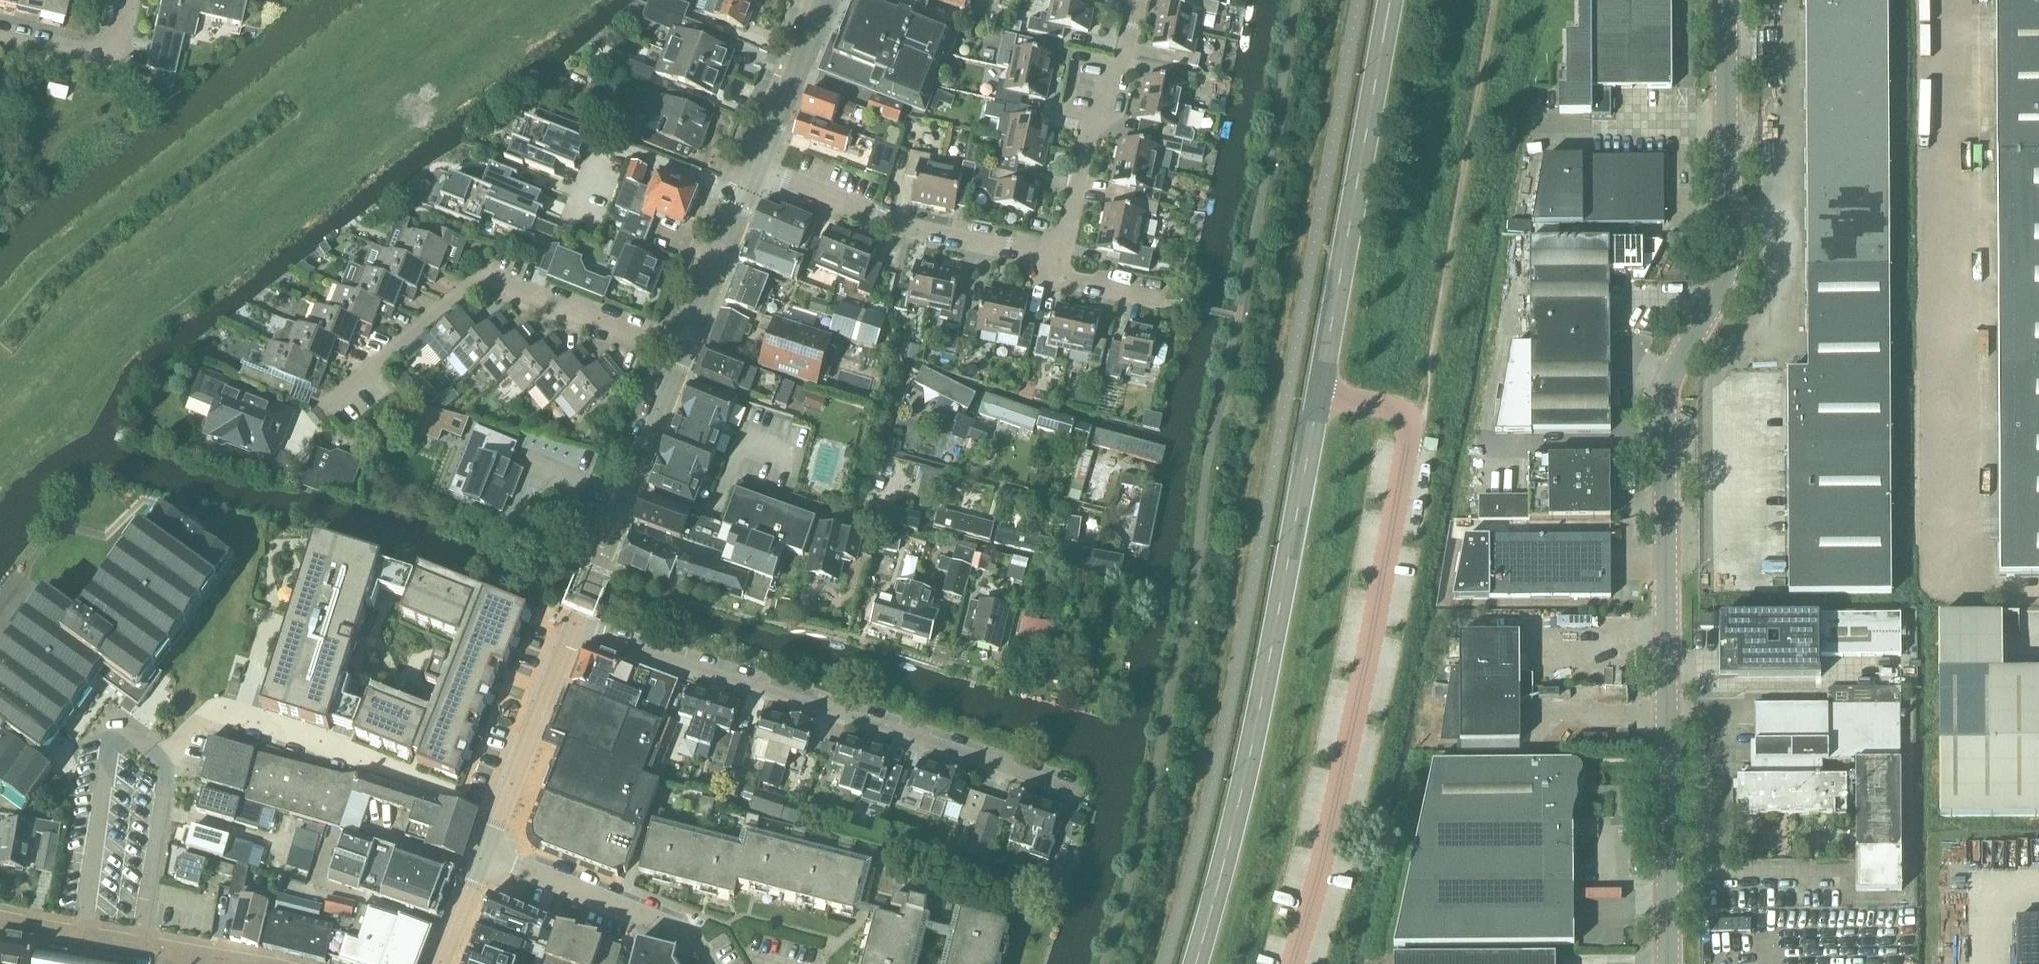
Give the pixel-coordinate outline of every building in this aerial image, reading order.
[(19,0),(0,0),(0,6),(16,10),(19,0)] [(43,0),(19,0),(16,10),(39,16),(43,0)] [(39,16),(64,22),(69,0),(43,0),(39,16)] [(146,67),(174,74),(189,11),(242,24),(248,0),(162,0),(146,67)] [(649,6),(667,13),(674,15),(683,19),(687,7),(678,4),(668,0),(652,0),(649,6)] [(705,14),(714,18),(742,28),(751,6),(735,0),(711,0),(705,14)] [(834,54),(855,63),(893,78),(892,81),(898,83),(891,99),(923,111),(926,112),(927,109),(929,104),(934,92),(935,90),(959,30),(883,0),(855,0),(834,54)] [(965,10),(967,5),(971,6),(973,0),(933,0),(965,10)] [(1009,11),(1013,0),(1003,0),(1000,8),(1009,11)] [(1197,35),(1201,15),(1215,18),(1218,5),(1194,0),(1188,0),(1186,10),(1162,5),(1157,27),(1197,35)] [(1592,112),(1592,116),(1612,116),(1612,88),(1672,88),(1671,0),(1578,0),(1578,34),(1567,34),(1567,88),(1559,88),(1559,112),(1592,112)] [(1808,371),(1787,371),(1788,594),(1891,594),(1888,0),(1806,0),(1808,371)] [(2000,576),(2038,576),(2038,0),(1996,0),(2000,576)] [(1088,34),(1093,12),(1053,3),(1050,16),(1042,14),(1041,22),(1031,20),(1028,32),(1063,40),(1065,29),(1088,34)] [(649,6),(646,16),(647,20),(665,27),(673,30),(664,52),(724,75),(729,62),(725,60),(729,50),(700,38),(679,30),(683,19),(674,15),(667,13),(649,6)] [(1197,35),(1157,27),(1153,48),(1176,52),(1173,64),(1198,69),(1201,56),(1193,55),(1197,35)] [(997,68),(1009,71),(1050,80),(1054,58),(1040,55),(1043,43),(1004,35),(1001,48),(997,68)] [(664,52),(655,73),(711,96),(715,85),(719,87),(724,75),(664,52)] [(633,63),(628,76),(650,85),(655,72),(633,63)] [(1050,80),(1009,71),(1007,83),(999,82),(995,103),(1020,108),(1023,96),(1045,100),(1050,80)] [(1141,99),(1181,108),(1186,88),(1194,89),(1196,77),(1172,71),(1169,83),(1146,78),(1141,99)] [(156,108),(167,100),(153,82),(142,91),(156,108)] [(638,105),(652,115),(653,115),(648,129),(647,129),(642,141),(667,151),(672,140),(697,151),(711,116),(645,89),(638,105)] [(810,90),(802,113),(831,124),(836,111),(853,117),(856,107),(840,101),(818,93),(810,90)] [(929,104),(927,109),(936,112),(939,103),(943,93),(935,90),(934,92),(929,104)] [(897,124),(903,109),(872,98),(867,114),(897,124)] [(1190,111),(1181,109),(1181,108),(1141,99),(1137,120),(1162,125),(1159,137),(1183,142),(1184,141),(1194,144),(1196,132),(1186,130),(1190,111)] [(1211,106),(1210,112),(1223,115),(1226,104),(1216,102),(1211,106)] [(998,137),(1007,139),(1048,148),(1052,126),(1018,119),(1020,108),(995,103),(994,106),(989,104),(986,118),(1001,121),(998,137)] [(522,142),(514,139),(513,140),(514,141),(507,160),(506,159),(505,160),(523,167),(524,166),(523,166),(524,164),(555,176),(555,175),(553,174),(557,163),(575,170),(575,169),(574,168),(577,159),(581,160),(581,159),(580,158),(585,144),(587,144),(587,143),(575,138),(579,127),(541,112),(536,123),(530,121),(529,126),(526,125),(524,132),(526,133),(522,142)] [(844,152),(851,132),(801,115),(794,135),(844,152)] [(1183,142),(1159,137),(1157,148),(1122,141),(1117,162),(1166,173),(1167,171),(1177,173),(1183,142)] [(991,170),(1017,175),(1019,163),(1043,169),(1048,148),(1007,139),(1003,159),(994,157),(991,170)] [(876,142),(867,170),(889,177),(898,149),(876,142)] [(933,206),(941,167),(929,164),(931,157),(911,152),(905,177),(917,179),(912,202),(933,206)] [(1664,223),(1664,221),(1664,156),(1532,157),(1533,223),(1664,223)] [(1166,173),(1117,162),(1113,183),(1136,188),(1134,200),(1159,206),(1166,173)] [(644,245),(658,213),(684,224),(700,187),(661,171),(654,188),(650,187),(648,191),(641,187),(648,168),(633,163),(606,229),(621,235),(644,245)] [(941,167),(933,206),(955,211),(960,188),(971,191),(976,166),(963,163),(962,171),(941,167)] [(536,238),(530,237),(536,221),(537,221),(538,220),(533,218),(537,208),(535,207),(540,195),(542,196),(543,195),(510,183),(514,174),(494,167),(486,188),(454,175),(452,181),(449,180),(447,187),(449,188),(446,197),(441,195),(441,196),(445,198),(440,210),(435,208),(435,210),(480,227),(482,222),(481,221),(486,211),(496,215),(493,222),(492,223),(535,240),(536,238)] [(1017,175),(991,170),(989,182),(998,184),(993,204),(1034,212),(1038,191),(1015,186),(1017,175)] [(1159,206),(1134,200),(1131,210),(1108,205),(1103,228),(1143,237),(1147,216),(1156,218),(1159,206)] [(817,223),(765,202),(752,233),(791,250),(789,255),(802,259),(817,223)] [(430,227),(426,239),(407,232),(412,220),(398,215),(384,250),(398,255),(439,271),(443,260),(458,265),(467,241),(430,227)] [(840,276),(855,238),(832,228),(824,248),(813,244),(803,270),(814,274),(817,267),(840,276)] [(1143,237),(1103,228),(1098,248),(1121,253),(1119,264),(1149,271),(1154,251),(1140,248),(1143,237)] [(794,280),(802,259),(789,255),(791,250),(752,233),(747,246),(746,246),(741,261),(794,280)] [(647,246),(644,245),(621,235),(612,255),(623,260),(615,280),(651,295),(663,265),(643,257),(647,246)] [(855,238),(840,276),(862,285),(859,292),(871,297),(881,271),(870,267),(878,247),(855,238)] [(1610,336),(1610,275),(1609,239),(1531,240),(1531,336),(1610,336)] [(1658,239),(1609,239),(1610,275),(1625,275),(1625,273),(1632,273),(1632,281),(1644,281),(1664,242),(1658,239)] [(398,255),(384,250),(375,274),(417,290),(421,278),(434,283),(439,271),(398,255)] [(901,284),(896,309),(907,312),(909,303),(930,307),(939,267),(917,262),(912,287),(901,284)] [(575,287),(579,278),(576,274),(553,265),(549,277),(575,287)] [(939,267),(930,307),(942,310),(940,318),(948,319),(947,324),(959,327),(966,297),(955,294),(959,272),(939,267)] [(417,290),(375,274),(361,268),(352,292),(394,308),(398,297),(412,302),(417,290)] [(732,284),(765,297),(772,281),(739,268),(732,284)] [(765,297),(732,284),(726,302),(759,314),(765,297)] [(394,308),(352,292),(339,287),(330,311),(372,327),(376,315),(389,320),(394,308)] [(999,335),(1008,294),(986,289),(980,314),(969,311),(964,336),(976,339),(978,330),(999,335)] [(1008,294),(999,335),(1019,339),(1018,348),(1030,350),(1035,325),(1024,323),(1029,299),(1008,294)] [(837,319),(881,333),(886,318),(871,312),(871,313),(842,303),(837,319)] [(431,333),(434,336),(431,338),(427,332),(404,352),(410,360),(429,345),(442,362),(452,353),(477,333),(469,323),(480,314),(473,304),(447,325),(445,322),(431,333)] [(1071,350),(1080,310),(1058,305),(1053,328),(1042,325),(1035,356),(1056,360),(1059,348),(1071,350)] [(372,327),(330,311),(317,306),(308,329),(350,345),(354,334),(367,339),(372,327)] [(1080,310),(1071,350),(1091,355),(1089,363),(1101,366),(1107,341),(1095,338),(1100,314),(1080,310)] [(707,350),(734,361),(744,335),(749,337),(752,328),(747,326),(749,322),(722,311),(707,349),(707,350)] [(477,333),(452,353),(470,372),(480,364),(504,343),(497,334),(507,326),(499,315),(477,333)] [(881,333),(837,319),(832,333),(876,349),(881,333)] [(275,334),(272,343),(327,365),(332,353),(345,358),(350,345),(308,329),(288,321),(284,331),(275,334)] [(779,323),(763,369),(813,385),(828,339),(779,323)] [(508,375),(532,355),(524,345),(535,336),(526,325),(504,343),(480,364),(497,384),(508,375)] [(1150,369),(1150,366),(1160,368),(1165,364),(1169,349),(1165,343),(1156,341),(1158,331),(1128,325),(1124,344),(1113,342),(1106,376),(1121,379),(1124,364),(1150,369)] [(1494,432),(1578,431),(1611,431),(1610,336),(1531,336),(1531,346),(1510,346),(1494,432)] [(524,394),(534,385),(558,365),(551,356),(562,347),(554,337),(532,355),(508,375),(524,394)] [(327,365),(272,343),(262,367),(318,389),(327,365)] [(561,396),(587,376),(578,366),(589,357),(580,347),(558,365),(534,385),(551,405),(561,396)] [(735,395),(747,366),(734,361),(707,350),(695,379),(735,395)] [(587,376),(561,396),(578,415),(624,378),(607,359),(587,376)] [(245,368),(243,373),(242,376),(239,375),(238,378),(290,399),(295,388),(245,368)] [(917,387),(967,411),(975,395),(925,370),(917,387)] [(192,399),(216,409),(206,435),(247,451),(248,449),(274,459),(292,413),(242,393),(244,389),(202,372),(192,399)] [(787,407),(796,386),(784,381),(775,403),(787,407)] [(727,427),(738,400),(692,386),(683,409),(684,410),(682,416),(680,415),(672,435),(671,435),(662,458),(663,458),(661,464),(659,464),(650,488),(683,501),(684,500),(694,505),(704,482),(703,481),(705,475),(707,476),(716,453),(724,432),(722,432),(725,426),(727,427)] [(989,398),(982,417),(1033,435),(1040,416),(989,398)] [(975,422),(959,415),(952,430),(969,437),(975,422)] [(1093,448),(1097,431),(1043,418),(1039,436),(1093,448)] [(985,444),(991,429),(975,422),(969,437),(985,444)] [(513,497),(518,486),(512,483),(519,468),(509,464),(518,443),(477,427),(458,473),(472,479),(465,497),(502,512),(509,495),(513,497)] [(1102,453),(1166,468),(1171,449),(1106,434),(1102,453)] [(338,451),(331,454),(319,449),(314,451),(308,465),(303,467),(300,478),(295,480),(293,484),(321,495),(323,491),(326,489),(334,492),(336,488),(351,494),(364,461),(338,451)] [(1066,465),(1076,468),(1080,452),(1070,449),(1066,465)] [(1082,450),(1071,490),(1082,493),(1094,453),(1082,450)] [(1610,457),(1578,457),(1529,458),(1529,499),(1479,500),(1480,519),(1611,518),(1610,457)] [(927,466),(923,478),(939,482),(942,470),(927,466)] [(742,492),(745,484),(739,482),(736,490),(742,492)] [(749,495),(751,487),(745,484),(742,492),(749,495)] [(755,497),(758,489),(751,487),(749,495),(755,497)] [(761,499),(764,491),(758,489),(755,497),(761,499)] [(1148,490),(1138,551),(1155,554),(1166,492),(1148,490)] [(732,566),(746,571),(751,573),(774,581),(785,549),(803,555),(816,520),(737,491),(731,509),(725,527),(733,530),(723,559),(733,562),(732,566)] [(768,501),(770,493),(764,491),(761,499),(768,501)] [(777,496),(770,493),(768,501),(774,504),(777,496)] [(649,498),(646,497),(637,523),(640,524),(640,523),(683,539),(692,514),(649,499),(649,498)] [(784,507),(787,499),(780,497),(777,505),(784,507)] [(790,509),(793,502),(787,499),(784,507),(790,509)] [(796,512),(799,504),(793,502),(790,509),(796,512)] [(803,514),(806,506),(799,504),(796,512),(803,514)] [(809,516),(812,508),(806,506),(803,514),(809,516)] [(818,511),(812,508),(809,516),(816,519),(818,511)] [(232,556),(203,536),(164,509),(85,617),(50,594),(0,663),(0,779),(31,801),(53,770),(40,760),(99,677),(140,706),(163,674),(153,666),(232,556)] [(891,529),(922,536),(926,518),(894,512),(891,529)] [(936,531),(991,544),(995,526),(940,513),(936,531)] [(820,525),(817,538),(808,572),(838,580),(844,557),(856,560),(862,536),(820,525)] [(998,545),(1059,561),(1063,546),(1002,530),(998,545)] [(682,554),(632,532),(619,565),(674,588),(678,577),(687,580),(695,555),(683,551),(682,554)] [(1611,597),(1611,536),(1466,538),(1453,598),(1611,597)] [(291,619),(263,709),(330,731),(353,656),(384,560),(316,539),(291,619)] [(971,568),(975,555),(976,552),(957,546),(953,561),(942,558),(938,571),(949,574),(944,592),(962,598),(971,568)] [(1074,552),(1072,564),(1125,575),(1128,563),(1074,552)] [(695,555),(687,580),(742,599),(751,573),(746,571),(695,555)] [(975,555),(971,568),(989,574),(993,561),(975,555)] [(417,575),(401,615),(419,622),(422,614),(432,618),(429,626),(447,633),(450,625),(460,629),(457,637),(461,638),(476,599),(417,575)] [(900,632),(914,587),(898,582),(893,600),(881,596),(872,624),(900,632)] [(914,587),(900,632),(929,642),(938,613),(930,611),(935,594),(914,587)] [(1064,589),(1058,612),(1073,615),(1078,592),(1064,589)] [(458,662),(418,763),(457,779),(464,761),(457,759),(461,748),(468,751),(475,734),(468,731),(472,720),(479,723),(486,706),(479,703),(483,692),(490,695),(497,678),(490,675),(494,664),(505,669),(512,651),(504,648),(508,638),(516,641),(523,623),(515,620),(521,607),(485,593),(462,652),(468,654),(464,665),(458,662)] [(1000,649),(1009,608),(983,602),(982,604),(972,601),(965,630),(975,635),(973,642),(1000,649)] [(1940,612),(1941,814),(2038,814),(2038,669),(2006,669),(2006,611),(1940,612)] [(1720,616),(1720,676),(1820,676),(1820,656),(1901,655),(1901,615),(1720,616)] [(1713,628),(1713,616),(1701,616),(1701,628),(1713,628)] [(1075,657),(1078,644),(1065,641),(1068,628),(1023,617),(1017,644),(1030,647),(1029,648),(1062,656),(1063,654),(1075,657)] [(1460,668),(1452,668),(1449,685),(1454,688),(1531,686),(1531,675),(1519,673),(1519,633),(1459,634),(1460,668)] [(587,646),(573,682),(595,690),(591,698),(661,726),(678,682),(619,659),(619,657),(608,652),(607,654),(587,646)] [(437,658),(427,683),(439,688),(449,663),(437,658)] [(1454,688),(1449,685),(1440,742),(1519,741),(1519,701),(1531,698),(1531,686),(1454,688)] [(704,730),(715,697),(708,695),(709,692),(695,688),(694,690),(690,689),(681,718),(693,722),(688,742),(699,745),(704,730)] [(1903,859),(1900,689),(1828,689),(1828,705),(1756,705),(1756,760),(1762,760),(1762,777),(1793,777),(1823,777),(1823,759),(1856,759),(1857,859),(1903,859)] [(528,841),(624,879),(661,785),(643,778),(664,727),(661,726),(591,698),(571,690),(552,736),(567,742),(528,841)] [(370,696),(354,735),(372,742),(375,735),(385,739),(382,746),(400,753),(403,746),(413,750),(410,757),(413,758),(429,719),(370,696)] [(708,760),(711,749),(725,753),(740,704),(736,703),(737,700),(724,696),(723,699),(715,697),(704,730),(699,745),(701,746),(697,757),(708,760)] [(776,767),(790,720),(767,713),(763,725),(760,725),(752,752),(755,759),(765,763),(765,764),(776,767)] [(790,720),(776,767),(786,770),(791,752),(807,757),(816,728),(813,728),(815,723),(791,716),(790,720)] [(667,721),(644,778),(655,783),(678,726),(667,721)] [(740,774),(751,739),(736,734),(725,769),(740,774)] [(820,757),(830,760),(829,765),(845,770),(839,790),(850,793),(865,744),(842,736),(838,749),(824,745),(820,757)] [(255,754),(257,744),(239,739),(238,740),(240,741),(238,747),(211,739),(204,760),(208,762),(202,782),(210,784),(208,792),(204,791),(202,795),(199,794),(195,806),(199,807),(198,812),(259,829),(265,808),(243,802),(243,800),(255,754)] [(892,800),(902,768),(887,763),(890,751),(865,744),(850,793),(862,797),(891,806),(892,800)] [(462,858),(477,813),(361,774),(345,775),(255,754),(243,800),(342,828),(353,793),(415,813),(407,836),(430,844),(429,847),(462,858)] [(1581,780),(1583,776),(1583,774),(1584,773),(1584,772),(1584,770),(1584,769),(1583,768),(1583,767),(1582,765),(1581,764),(1581,763),(1580,762),(1579,762),(1577,761),(1576,761),(1575,760),(1574,760),(1436,761),(1395,944),(1576,944),(1575,814),(1579,802),(1579,800),(1579,798),(1579,796),(1579,794),(1578,793),(1578,787),(1579,785),(1579,784),(1579,782),(1580,781),(1581,780)] [(914,773),(908,790),(924,796),(919,812),(930,816),(945,770),(920,762),(916,774),(914,773)] [(765,765),(759,784),(778,790),(784,771),(765,765)] [(945,770),(930,816),(942,820),(958,825),(960,818),(977,824),(980,815),(986,797),(968,791),(965,790),(969,778),(945,770)] [(1793,815),(1793,777),(1762,777),(1738,777),(1738,803),(1749,803),(1749,814),(1793,815)] [(1823,777),(1793,777),(1793,815),(1835,815),(1835,803),(1847,803),(1847,777),(1823,777)] [(757,792),(751,812),(781,821),(787,802),(757,792)] [(986,797),(980,815),(999,821),(1014,826),(1002,861),(1001,862),(1014,867),(1036,800),(1012,792),(1008,804),(1005,803),(986,797)] [(699,816),(700,816),(712,819),(716,802),(704,798),(699,816)] [(1036,800),(1014,867),(1037,875),(1042,876),(1047,862),(1048,862),(1055,843),(1053,842),(1059,821),(1057,821),(1061,809),(1036,800)] [(752,828),(755,817),(749,815),(746,826),(752,828)] [(977,824),(968,852),(986,858),(987,857),(999,821),(980,815),(977,824)] [(755,817),(752,828),(758,829),(761,818),(755,817)] [(3,856),(2,864),(25,868),(29,850),(32,851),(35,834),(44,836),(45,833),(60,836),(62,825),(39,821),(37,820),(21,818),(20,823),(10,822),(6,843),(0,842),(0,855),(3,856)] [(653,826),(640,872),(735,897),(738,883),(854,913),(855,909),(859,895),(860,890),(865,871),(866,866),(749,836),(745,850),(653,826)] [(187,848),(191,849),(209,855),(248,866),(254,845),(193,827),(192,832),(188,831),(185,843),(188,844),(187,848)] [(798,840),(801,829),(795,827),(792,838),(798,840)] [(293,848),(314,854),(320,836),(298,829),(293,848)] [(801,829),(798,840),(805,842),(807,831),(801,829)] [(440,918),(457,870),(346,832),(330,879),(440,918)] [(44,836),(38,870),(53,873),(60,836),(45,833),(44,836)] [(845,852),(848,841),(842,839),(839,850),(845,852)] [(848,841),(845,852),(852,854),(854,842),(848,841)] [(314,854),(293,848),(287,866),(309,872),(314,854)] [(209,855),(191,849),(189,857),(185,856),(184,861),(180,859),(176,872),(180,873),(177,882),(200,888),(209,855)] [(1903,859),(1857,859),(1858,890),(1903,890),(1903,859)] [(215,873),(232,878),(235,867),(218,863),(215,873)] [(232,940),(258,947),(269,902),(255,899),(257,891),(244,888),(249,868),(237,865),(229,896),(242,899),(232,940)] [(865,871),(860,890),(870,893),(875,873),(865,871)] [(877,918),(865,963),(914,963),(929,907),(952,912),(957,891),(885,872),(879,894),(895,898),(892,909),(904,912),(901,922),(877,916),(877,918)] [(486,919),(482,929),(548,953),(558,925),(550,922),(551,920),(493,894),(484,919),(486,919)] [(280,895),(276,913),(315,923),(319,906),(280,895)] [(859,895),(855,909),(865,911),(869,897),(859,895)] [(353,918),(357,904),(330,897),(327,912),(353,918)] [(362,943),(419,963),(433,929),(400,917),(400,919),(361,907),(356,922),(341,918),(338,928),(350,930),(362,943)] [(334,928),(274,913),(273,913),(264,948),(325,963),(334,928)] [(962,914),(949,963),(998,963),(1008,926),(962,914)] [(2017,918),(2017,963),(2038,963),(2038,918),(2017,918)] [(560,925),(550,954),(546,963),(618,963),(623,948),(585,935),(586,934),(581,933),(564,927),(564,926),(560,925)] [(419,963),(362,943),(350,930),(338,928),(328,958),(351,963),(419,963)] [(550,954),(548,953),(482,929),(481,928),(474,949),(515,963),(546,963),(550,954)] [(35,940),(0,934),(0,963),(31,963),(35,940)] [(675,963),(678,951),(639,941),(633,963),(675,963)] [(476,951),(474,957),(470,956),(467,963),(512,963),(476,951)] [(36,963),(98,963),(38,954),(36,963)] [(1557,954),(1395,954),(1395,963),(1557,963),(1557,954)]
